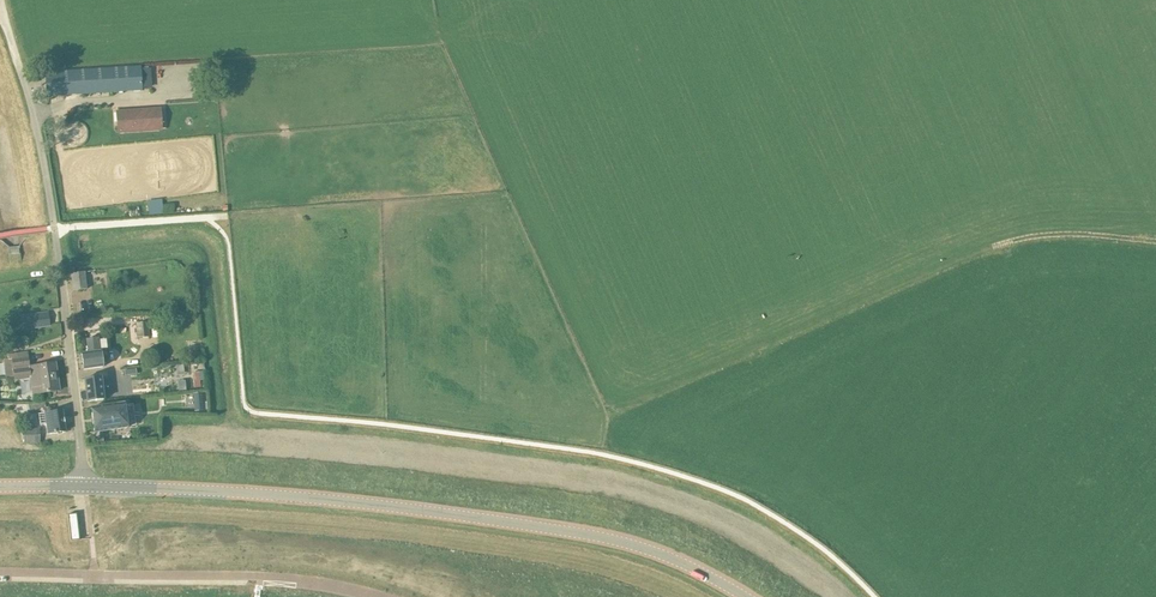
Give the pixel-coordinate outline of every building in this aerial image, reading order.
[(140,69),(45,75),(47,95),(142,90),(142,88),(152,88),(151,69),(140,69)] [(119,131),(155,129),(162,129),(161,110),(118,112),(119,131)] [(149,214),(164,213),(163,198),(149,199),(149,214)] [(164,204),(164,212),(175,212),(175,204),(164,204)] [(72,282),(86,280),(85,271),(71,272),(72,282)] [(86,280),(72,282),(73,291),(87,289),(86,280)] [(29,318),(21,319),(23,328),(30,327),(30,330),(51,326),(49,312),(28,315),(29,318)] [(148,322),(137,323),(138,337),(149,337),(148,322)] [(98,338),(86,340),(87,352),(82,353),(83,369),(103,366),(101,351),(100,351),(98,338)] [(29,367),(27,354),(8,356),(9,360),(5,361),(7,377),(15,375),(15,380),(30,378),(33,395),(60,391),(56,363),(29,367)] [(88,401),(104,399),(101,377),(85,379),(88,401)] [(45,402),(29,405),(30,412),(46,410),(45,402)] [(124,404),(91,408),(94,432),(127,428),(124,404)] [(48,434),(65,432),(63,411),(45,413),(48,434)] [(39,428),(22,428),(23,444),(39,444),(39,428)] [(77,513),(69,514),(72,539),(80,537),(77,513)]
